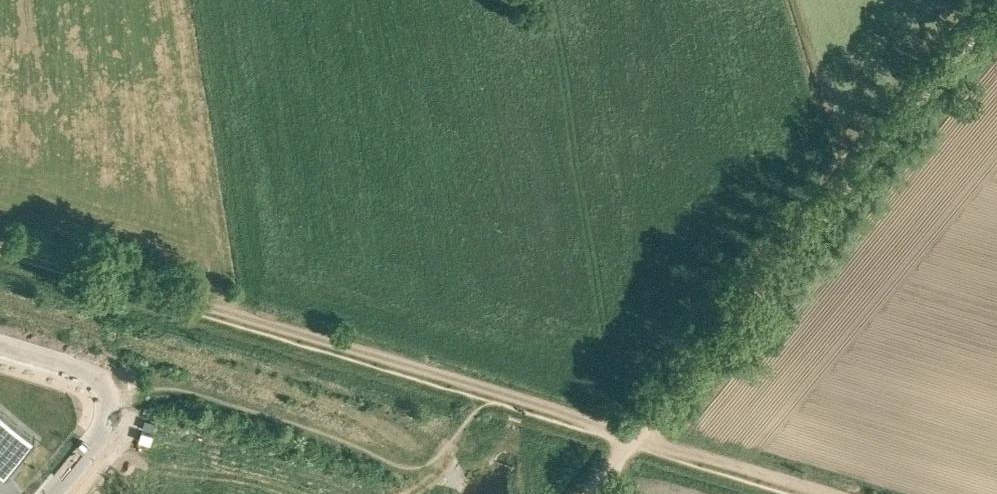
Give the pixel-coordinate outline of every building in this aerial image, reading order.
[(6,473),(17,459),(19,460),(36,438),(0,408),(0,468),(6,473)]
